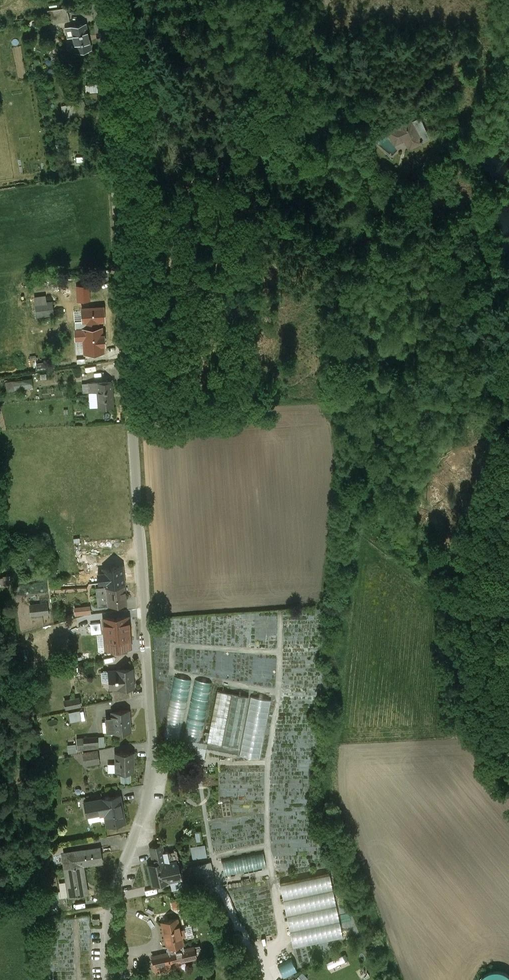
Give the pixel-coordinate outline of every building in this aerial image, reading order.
[(67,8),(47,11),(49,25),(69,21),(67,8)] [(85,24),(70,28),(72,37),(76,52),(90,49),(85,24)] [(84,102),(62,107),(64,117),(86,112),(84,102)] [(430,137),(420,116),(388,130),(394,143),(405,138),(409,147),(430,137)] [(90,286),(77,286),(77,302),(91,301),(90,286)] [(51,302),(35,304),(37,316),(53,315),(51,302)] [(107,318),(80,319),(81,329),(93,328),(94,344),(109,343),(107,318)] [(31,379),(5,383),(6,391),(32,387),(31,379)] [(111,382),(82,384),(83,393),(97,392),(99,408),(113,406),(111,382)] [(104,567),(104,573),(123,571),(122,565),(104,567)] [(124,572),(104,575),(105,581),(125,579),(124,572)] [(126,584),(97,587),(99,606),(128,603),(126,584)] [(46,604),(30,606),(31,616),(47,614),(46,604)] [(128,617),(104,619),(106,649),(130,647),(128,617)] [(132,669),(117,670),(117,671),(119,688),(131,687),(134,687),(132,669)] [(117,671),(109,671),(110,688),(113,688),(119,688),(117,671)] [(179,678),(171,720),(181,721),(189,680),(179,678)] [(190,680),(179,739),(189,741),(200,682),(190,680)] [(202,682),(190,741),(201,743),(212,684),(202,682)] [(131,687),(119,688),(113,688),(114,701),(132,698),(131,687)] [(248,697),(217,691),(209,733),(205,732),(203,743),(207,744),(206,749),(205,752),(236,758),(248,697)] [(271,701),(251,697),(239,756),(259,760),(271,701)] [(81,707),(79,698),(64,700),(66,709),(81,707)] [(130,710),(111,712),(111,717),(105,718),(107,733),(113,732),(113,734),(132,733),(130,710)] [(98,737),(77,739),(78,750),(100,749),(99,746),(106,746),(105,736),(98,737)] [(77,745),(69,746),(70,753),(77,753),(77,745)] [(206,749),(187,746),(186,755),(204,759),(205,752),(206,749)] [(97,751),(83,753),(85,766),(99,763),(97,751)] [(133,753),(115,753),(116,772),(121,772),(121,780),(131,780),(130,772),(133,772),(133,753)] [(119,796),(102,799),(102,801),(85,805),(88,817),(88,816),(88,815),(104,811),(107,826),(125,822),(123,814),(122,814),(120,803),(121,803),(119,796)] [(165,863),(161,845),(150,848),(154,864),(148,865),(152,884),(180,878),(176,860),(165,863)] [(62,846),(52,848),(53,855),(62,853),(64,853),(62,846)] [(64,853),(62,853),(65,868),(82,865),(102,862),(99,847),(64,853)] [(263,852),(221,860),(225,877),(266,869),(263,852)] [(211,862),(192,866),(197,890),(216,886),(211,862)] [(82,865),(65,868),(67,881),(69,896),(78,895),(87,894),(82,865)] [(335,873),(284,882),(295,946),(346,937),(335,873)] [(56,903),(58,902),(60,912),(74,910),(74,908),(79,908),(79,904),(73,905),(73,904),(69,905),(68,896),(69,896),(67,881),(61,882),(62,891),(54,893),(56,903)] [(180,898),(172,900),(174,908),(182,906),(180,898)] [(177,920),(162,923),(169,953),(184,949),(181,936),(184,935),(183,930),(179,931),(177,920)] [(169,953),(152,957),(156,972),(178,967),(177,961),(195,956),(193,947),(184,949),(169,953)] [(260,973),(246,947),(238,951),(252,978),(260,973)] [(504,967),(498,966),(491,966),(486,969),(481,973),(478,979),(508,979),(508,970),(504,967)]
